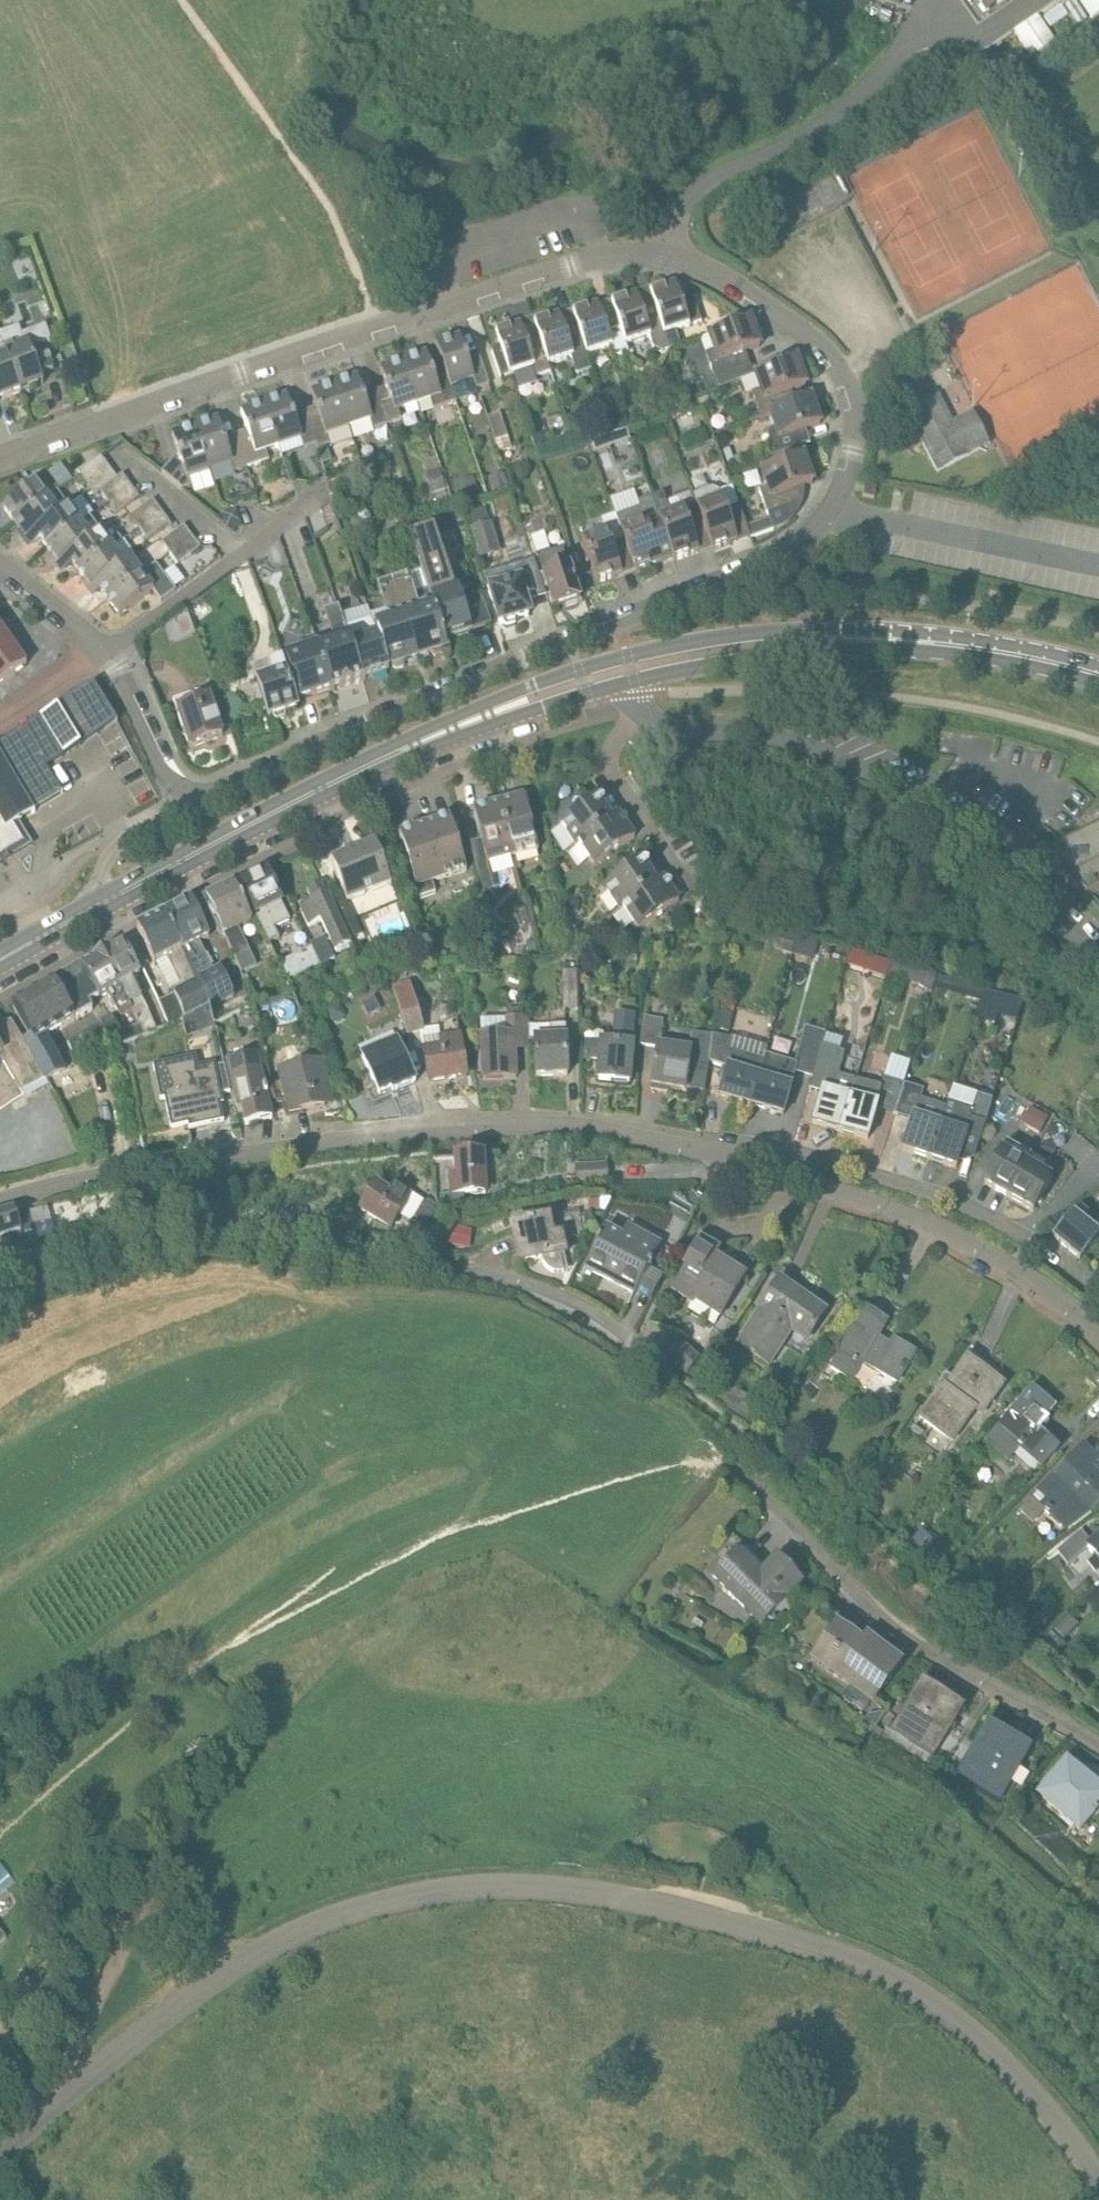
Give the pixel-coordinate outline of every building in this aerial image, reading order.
[(989,9),(1002,0),(983,0),(989,9)] [(1087,17),(1075,0),(1073,0),(1065,5),(1078,24),(1087,18),(1087,17)] [(1087,10),(1092,17),(1098,12),(1098,0),(1080,0),(1087,10)] [(1044,17),(1050,26),(1068,15),(1061,5),(1044,17)] [(1055,41),(1050,34),(1038,16),(1015,32),(1032,57),(1055,41)] [(675,328),(701,319),(693,294),(680,299),(675,283),(650,292),(650,293),(652,300),(663,332),(669,349),(681,345),(675,328)] [(626,297),(611,302),(614,310),(620,327),(625,342),(625,343),(651,335),(652,335),(650,336),(654,347),(663,351),(669,349),(663,332),(652,300),(650,293),(638,297),(637,293),(626,297)] [(587,307),(572,312),(575,321),(581,338),(587,354),(612,346),(615,356),(628,352),(625,343),(625,342),(620,327),(614,310),(611,302),(599,306),(598,303),(587,307)] [(577,373),(592,369),(572,312),(560,316),(559,313),(533,322),(550,371),(551,371),(548,364),(572,356),(577,373)] [(739,354),(760,346),(750,320),(708,335),(714,350),(706,353),(713,373),(718,387),(753,374),(749,364),(743,366),(739,354)] [(536,375),(550,371),(533,322),(521,326),(521,324),(495,332),(500,346),(492,349),(501,377),(510,374),(533,366),(536,375)] [(25,340),(3,348),(5,353),(20,392),(38,385),(43,383),(41,378),(40,375),(53,370),(45,347),(53,344),(46,325),(38,328),(22,334),(25,340)] [(460,336),(452,339),(451,335),(436,340),(445,368),(447,373),(452,388),(456,400),(478,392),(476,389),(489,384),(479,356),(468,360),(460,336)] [(1,393),(3,398),(20,392),(5,353),(1,342),(0,342),(0,394),(1,393)] [(417,352),(404,356),(420,404),(432,400),(434,407),(444,404),(456,400),(452,388),(447,373),(435,377),(433,372),(432,368),(426,353),(418,355),(417,352)] [(401,410),(420,404),(404,356),(387,362),(388,366),(380,368),(386,386),(375,390),(387,424),(404,418),(401,410)] [(788,405),(784,393),(806,385),(797,359),(753,374),(759,390),(752,393),(762,417),(768,415),(767,412),(788,405)] [(375,390),(364,394),(357,376),(349,379),(348,375),(334,380),(349,427),(372,419),(375,428),(387,424),(375,390)] [(311,392),(316,406),(306,409),(316,443),(317,445),(326,442),(328,442),(326,434),(349,427),(334,380),(318,385),(319,389),(311,392)] [(306,409),(293,413),(287,395),(279,398),(278,394),(261,400),(278,447),(301,440),(304,448),(316,443),(306,409)] [(952,422),(949,415),(938,396),(907,412),(937,470),(980,448),(963,416),(952,422)] [(804,444),(798,432),(820,424),(810,398),(789,405),(788,405),(767,412),(768,415),(773,427),(767,430),(774,454),(804,444)] [(264,452),(278,447),(261,400),(247,405),(249,408),(241,411),(247,429),(234,433),(246,468),(267,460),(264,452)] [(499,451),(512,447),(501,413),(488,417),(499,451)] [(615,429),(628,426),(626,415),(612,418),(615,429)] [(234,433),(224,436),(218,419),(210,421),(209,418),(193,423),(209,471),(231,463),(234,472),(246,468),(234,433)] [(167,466),(162,472),(182,489),(191,486),(189,477),(209,471),(193,423),(179,428),(180,432),(172,435),(178,452),(181,462),(167,466)] [(548,432),(533,436),(537,454),(552,450),(548,432)] [(590,440),(595,452),(607,447),(603,436),(590,440)] [(317,445),(323,464),(332,461),(326,442),(317,445)] [(734,462),(729,447),(722,450),(727,464),(734,462)] [(87,483),(109,466),(101,456),(78,471),(87,483)] [(759,490),(768,514),(782,509),(797,503),(792,490),(813,482),(803,456),(760,471),(766,487),(759,490)] [(95,493),(100,489),(117,478),(109,466),(87,483),(95,493)] [(426,475),(433,492),(445,488),(439,470),(426,475)] [(37,481),(3,506),(14,522),(48,496),(56,490),(59,488),(48,473),(37,481)] [(490,477),(494,491),(508,487),(504,473),(490,477)] [(108,501),(130,484),(122,474),(117,478),(100,489),(108,501)] [(453,483),(460,501),(479,494),(472,476),(453,483)] [(874,497),(877,482),(866,480),(863,495),(874,497)] [(117,513),(121,510),(139,496),(130,484),(108,501),(117,513)] [(723,498),(720,491),(713,487),(709,489),(709,487),(696,491),(697,493),(694,494),(698,507),(697,507),(701,516),(713,548),(737,539),(736,535),(748,531),(746,526),(739,504),(727,508),(723,498)] [(48,496),(14,522),(26,538),(35,531),(60,512),(67,507),(68,506),(57,491),(56,490),(48,496)] [(684,510),(671,515),(663,493),(651,497),(657,514),(659,519),(672,553),(673,557),(674,559),(699,550),(698,547),(710,542),(712,548),(713,548),(701,516),(688,521),(684,510)] [(639,507),(616,516),(620,527),(624,539),(633,565),(635,568),(636,571),(661,561),(673,557),(672,553),(659,519),(657,514),(651,497),(638,502),(639,507)] [(139,527),(161,510),(153,500),(131,516),(139,527)] [(60,512),(35,531),(35,532),(41,539),(47,548),(79,523),(80,522),(68,506),(67,507),(60,512)] [(241,522),(236,508),(222,513),(226,525),(227,527),(228,526),(240,522),(241,522)] [(147,538),(152,535),(169,522),(161,510),(139,527),(147,538)] [(621,569),(633,565),(616,516),(602,520),(607,532),(583,541),(597,582),(622,573),(621,569)] [(59,563),(68,557),(101,531),(90,517),(80,524),(79,523),(47,548),(59,563)] [(748,531),(749,535),(750,537),(773,529),(773,527),(770,518),(746,526),(748,531)] [(563,548),(551,552),(541,520),(532,523),(536,536),(532,538),(533,540),(555,608),(566,604),(567,606),(577,603),(576,601),(580,599),(570,569),(569,570),(563,548)] [(471,529),(477,550),(498,544),(491,523),(471,529)] [(121,541),(110,525),(101,531),(68,557),(79,572),(111,548),(112,549),(121,541)] [(170,553),(192,536),(184,525),(162,541),(170,553)] [(491,626),(482,598),(461,606),(457,593),(453,594),(432,532),(406,541),(425,594),(445,649),(447,648),(445,641),(472,632),(491,626)] [(178,564),(183,561),(200,548),(192,536),(170,553),(178,564)] [(124,564),(112,549),(111,548),(79,572),(91,588),(97,584),(124,564)] [(579,553),(572,556),(575,566),(583,563),(579,553)] [(124,564),(97,584),(109,600),(140,576),(138,574),(129,561),(124,564)] [(574,566),(577,577),(587,573),(584,563),(574,566)] [(109,600),(120,615),(153,591),(161,602),(176,591),(156,564),(140,576),(109,600)] [(445,649),(425,594),(415,598),(408,576),(392,581),(395,590),(405,618),(419,658),(430,654),(434,657),(442,654),(444,649),(445,649)] [(522,576),(486,587),(498,626),(503,624),(506,627),(515,624),(516,620),(533,615),(528,601),(527,596),(537,593),(532,577),(523,579),(522,576)] [(389,624),(374,629),(377,637),(388,668),(392,666),(396,670),(404,667),(405,662),(419,658),(405,618),(395,590),(392,581),(376,587),(379,596),(384,611),(389,624)] [(327,626),(311,632),(316,646),(314,646),(317,654),(330,691),(341,687),(342,688),(352,684),(352,683),(363,680),(351,646),(350,643),(345,629),(341,616),(338,610),(336,610),(323,615),(327,626)] [(167,621),(174,641),(198,632),(191,612),(167,621)] [(369,620),(345,629),(350,643),(351,646),(363,680),(389,671),(388,668),(377,637),(374,629),(371,620),(369,620)] [(11,642),(0,627),(0,650),(11,642)] [(300,651),(284,657),(286,664),(299,702),(330,691),(317,654),(314,646),(311,637),(297,642),(300,651)] [(0,650),(0,683),(27,664),(26,663),(25,663),(11,642),(0,650)] [(280,663),(253,673),(269,719),(272,718),(276,722),(285,719),(285,714),(297,709),(280,663)] [(94,683),(24,729),(39,757),(40,759),(112,713),(113,712),(94,683)] [(222,736),(206,689),(173,701),(189,748),(222,736)] [(26,836),(18,822),(35,811),(34,809),(60,793),(40,759),(39,757),(24,729),(0,745),(0,852),(26,836)] [(512,856),(538,848),(524,798),(498,805),(512,856)] [(578,843),(612,819),(597,798),(558,823),(573,846),(578,843)] [(489,862),(512,856),(498,805),(473,812),(481,841),(471,844),(479,873),(485,872),(489,862)] [(578,843),(593,865),(635,836),(619,814),(612,819),(578,843)] [(422,828),(400,836),(401,841),(416,885),(420,897),(436,891),(432,880),(466,868),(450,819),(422,828)] [(1085,900),(1098,893),(1098,832),(1075,844),(1047,858),(1085,900)] [(347,901),(391,882),(375,843),(331,861),(347,901)] [(616,908),(621,904),(656,883),(641,861),(602,887),(616,908)] [(267,869),(239,883),(239,884),(256,918),(258,917),(269,941),(279,937),(274,926),(277,925),(290,919),(283,904),(280,898),(267,869)] [(636,927),(679,900),(663,877),(656,883),(621,904),(636,927)] [(334,951),(351,943),(334,906),(332,902),(331,903),(331,902),(321,882),(307,889),(312,902),(300,908),(309,925),(320,920),(334,951)] [(234,885),(206,899),(225,937),(242,971),(256,964),(241,932),(240,930),(253,923),(234,885)] [(577,910),(580,901),(577,894),(565,899),(571,913),(577,910)] [(191,901),(164,915),(182,950),(181,951),(195,979),(195,980),(209,1007),(234,996),(221,969),(220,966),(213,970),(199,942),(209,937),(191,901)] [(161,916),(137,929),(140,934),(155,964),(156,963),(166,958),(179,983),(182,987),(173,992),(174,993),(158,1001),(170,1025),(186,1017),(187,1017),(209,1007),(195,980),(195,979),(181,951),(182,950),(164,915),(161,916)] [(767,935),(795,943),(798,933),(770,924),(767,935)] [(580,927),(571,929),(573,937),(581,935),(580,927)] [(818,939),(798,933),(795,943),(792,954),(812,960),(818,939)] [(584,949),(581,935),(573,937),(577,951),(584,949)] [(324,936),(310,943),(320,963),(321,963),(328,960),(334,957),(324,936)] [(527,942),(528,954),(537,954),(536,941),(527,942)] [(123,943),(103,954),(121,987),(129,1003),(133,1010),(136,1016),(140,1022),(147,1036),(160,1031),(149,1010),(141,996),(135,985),(133,981),(142,976),(123,943)] [(279,961),(287,978),(318,963),(310,946),(279,961)] [(851,949),(846,964),(863,970),(885,977),(887,977),(891,961),(868,955),(851,949)] [(121,1017),(133,1010),(103,954),(84,965),(102,997),(109,994),(121,1017)] [(331,969),(328,960),(321,963),(325,972),(331,969)] [(887,977),(907,982),(925,989),(932,991),(933,988),(937,974),(935,973),(903,964),(891,961),(887,977)] [(84,965),(52,984),(73,1021),(93,1010),(90,1004),(102,997),(84,965)] [(563,974),(564,1008),(577,1007),(575,973),(563,974)] [(937,974),(933,988),(964,998),(969,983),(937,974)] [(64,1018),(67,1024),(73,1021),(52,984),(13,1006),(30,1037),(24,1041),(45,1079),(62,1070),(41,1031),(64,1018)] [(1003,994),(983,988),(979,1002),(975,1017),(995,1022),(997,1017),(1016,1022),(1023,1000),(1003,994)] [(412,991),(395,996),(407,1036),(424,1031),(412,991)] [(716,1028),(730,1031),(735,1004),(723,1001),(721,1011),(720,1011),(716,1028)] [(346,1017),(339,1005),(327,1012),(334,1024),(346,1017)] [(506,1017),(480,1018),(481,1033),(483,1078),(516,1077),(515,1050),(528,1049),(527,1017),(520,1017),(519,1006),(506,1007),(506,1017)] [(184,1023),(191,1041),(220,1029),(213,1012),(184,1023)] [(585,1041),(583,1060),(600,1061),(598,1079),(629,1081),(632,1045),(634,1015),(614,1014),(611,1044),(601,1043),(585,1041)] [(127,1045),(119,1031),(112,1016),(70,1038),(82,1062),(118,1048),(127,1045)] [(662,1021),(644,1019),(640,1047),(657,1050),(657,1049),(659,1049),(662,1021)] [(0,1027),(0,1048),(2,1051),(3,1053),(0,1054),(21,1092),(45,1079),(24,1041),(11,1021),(0,1027)] [(147,1036),(140,1022),(119,1031),(127,1045),(147,1036)] [(536,1076),(567,1074),(565,1025),(550,1026),(550,1039),(534,1039),(536,1076)] [(796,1069),(814,1074),(821,1046),(825,1034),(806,1027),(796,1063),(797,1063),(796,1069)] [(443,1046),(424,1049),(429,1081),(467,1075),(460,1033),(442,1035),(443,1046)] [(709,1062),(712,1036),(692,1033),(690,1054),(659,1049),(657,1049),(657,1050),(651,1085),(684,1090),(685,1088),(704,1091),(709,1062)] [(727,1051),(730,1040),(712,1036),(709,1062),(727,1067),(719,1095),(749,1104),(757,1075),(760,1076),(765,1061),(727,1051)] [(375,1053),(363,1059),(368,1070),(374,1083),(380,1096),(391,1091),(393,1094),(411,1086),(417,1083),(416,1081),(403,1054),(398,1042),(374,1052),(375,1053)] [(854,1079),(838,1074),(845,1053),(821,1046),(814,1074),(810,1086),(822,1090),(812,1122),(839,1130),(854,1079)] [(258,1056),(228,1062),(239,1107),(242,1106),(246,1123),(272,1117),(258,1056)] [(322,1058),(279,1069),(289,1113),(325,1105),(323,1098),(331,1096),(322,1058)] [(196,1061),(165,1067),(172,1096),(166,1097),(172,1128),(188,1124),(189,1129),(224,1122),(221,1104),(224,1103),(215,1062),(198,1066),(196,1061)] [(791,1085),(795,1069),(765,1061),(760,1076),(757,1075),(749,1104),(783,1114),(792,1085),(791,1085)] [(894,1112),(903,1084),(883,1078),(881,1087),(854,1079),(839,1130),(868,1138),(877,1107),(894,1112)] [(918,1107),(923,1091),(903,1084),(894,1112),(912,1118),(902,1149),(931,1158),(942,1124),(924,1118),(926,1110),(918,1107)] [(942,1124),(931,1159),(956,1167),(958,1161),(966,1137),(979,1141),(992,1101),(991,1101),(992,1095),(979,1091),(977,1096),(973,1112),(948,1104),(947,1106),(947,1107),(946,1109),(944,1116),(942,1124)] [(1029,1107),(1021,1123),(1039,1134),(1048,1118),(1029,1107)] [(1008,1196),(1032,1158),(1006,1144),(1001,1153),(1000,1153),(983,1182),(1008,1196)] [(463,1194),(486,1192),(483,1156),(455,1158),(457,1175),(450,1176),(451,1194),(440,1195),(441,1208),(464,1207),(463,1194)] [(1049,1183),(1048,1182),(1055,1170),(1032,1158),(1008,1196),(1034,1210),(1049,1183)] [(578,1187),(607,1186),(606,1164),(577,1166),(578,1187)] [(391,1227),(398,1215),(409,1221),(411,1218),(428,1228),(438,1209),(395,1183),(389,1194),(375,1185),(361,1209),(391,1227)] [(588,1208),(599,1209),(599,1200),(589,1199),(588,1208)] [(0,1215),(0,1251),(25,1242),(39,1238),(31,1211),(29,1208),(29,1206),(15,1211),(0,1215)] [(1081,1222),(1088,1214),(1080,1207),(1074,1215),(1073,1215),(1054,1237),(1079,1259),(1098,1237),(1081,1222)] [(562,1243),(585,1238),(579,1210),(547,1216),(548,1220),(514,1227),(518,1250),(524,1249),(526,1261),(541,1258),(544,1265),(549,1269),(556,1272),(564,1271),(560,1254),(564,1253),(562,1243)] [(634,1293),(646,1269),(659,1245),(627,1228),(622,1238),(605,1229),(584,1268),(634,1293)] [(447,1246),(464,1249),(467,1231),(459,1229),(447,1246)] [(696,1300),(720,1316),(744,1276),(713,1257),(717,1250),(701,1240),(670,1290),(694,1304),(696,1300)] [(651,1260),(657,1263),(663,1252),(657,1249),(651,1260)] [(761,1307),(736,1344),(770,1366),(792,1333),(795,1329),(807,1338),(825,1311),(779,1280),(779,1281),(773,1288),(767,1298),(761,1307)] [(863,1364),(895,1383),(914,1354),(893,1341),(890,1346),(877,1338),(886,1323),(865,1311),(830,1368),(853,1381),(863,1364)] [(686,1372),(699,1358),(680,1340),(668,1356),(686,1372)] [(942,1385),(919,1418),(952,1443),(976,1410),(986,1396),(991,1400),(1003,1385),(968,1358),(953,1377),(945,1387),(942,1385)] [(725,1403),(751,1422),(757,1413),(746,1405),(750,1399),(736,1389),(725,1403)] [(1044,1418),(1053,1407),(1032,1389),(986,1441),(1008,1460),(1020,1446),(1021,1448),(1023,1446),(1031,1454),(1029,1456),(1040,1466),(1057,1449),(1038,1432),(1048,1421),(1044,1418)] [(796,1451),(803,1457),(808,1450),(801,1445),(796,1451)] [(1038,1492),(1039,1493),(1045,1499),(1039,1504),(1041,1506),(1046,1511),(1053,1519),(1061,1527),(1071,1517),(1078,1524),(1098,1503),(1098,1477),(1097,1479),(1087,1470),(1097,1460),(1083,1447),(1038,1492)] [(932,1574),(948,1558),(922,1533),(906,1549),(932,1574)] [(1087,1544),(1098,1561),(1098,1535),(1087,1544)] [(711,1575),(759,1624),(802,1583),(781,1562),(765,1577),(738,1549),(711,1575)] [(1068,1615),(1051,1631),(1061,1642),(1078,1625),(1068,1615)] [(835,1624),(812,1656),(850,1685),(871,1701),(872,1701),(901,1662),(900,1661),(895,1668),(894,1668),(875,1654),(881,1647),(865,1635),(860,1632),(841,1617),(835,1624)] [(919,1685),(891,1730),(933,1756),(946,1735),(940,1731),(955,1709),(959,1702),(923,1679),(919,1685)] [(876,1726),(883,1714),(880,1712),(867,1714),(865,1718),(860,1714),(856,1722),(878,1738),(883,1730),(876,1726)] [(988,1721),(956,1772),(962,1775),(998,1799),(1030,1748),(994,1725),(988,1721)] [(1080,1827),(1098,1806),(1098,1789),(1091,1781),(1087,1786),(1062,1764),(1038,1791),(1080,1827)] [(20,1884),(5,1861),(0,1864),(0,1897),(20,1884)]
